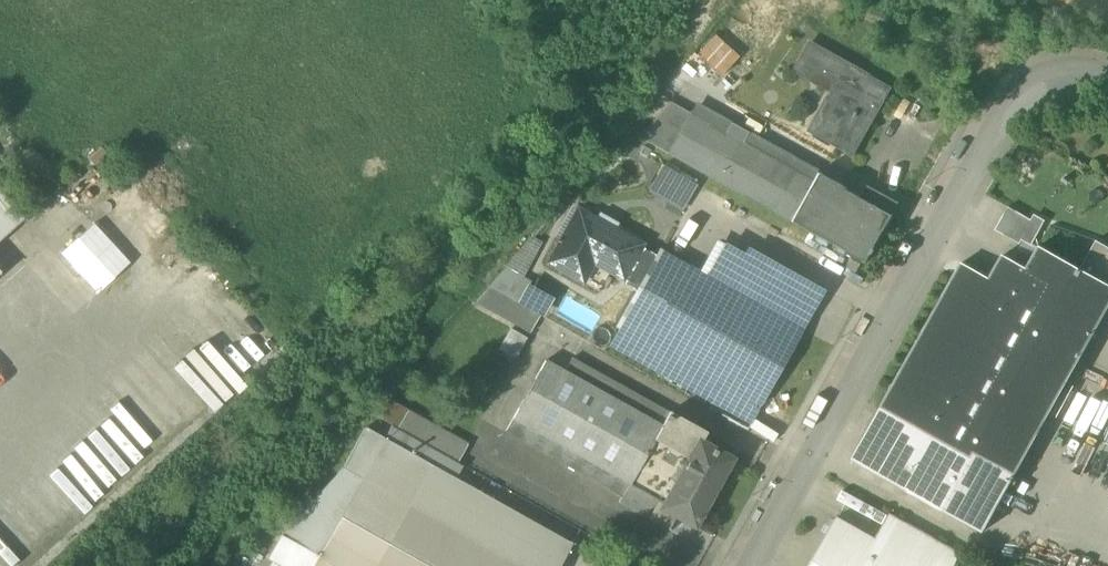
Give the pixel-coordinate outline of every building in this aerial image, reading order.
[(696,55),(720,77),(738,58),(714,36),(696,55)] [(810,133),(853,157),(890,90),(807,44),(793,69),(834,91),(810,133)] [(643,116),(652,124),(670,104),(661,96),(643,116)] [(638,138),(667,154),(689,114),(670,103),(670,104),(652,124),(638,138)] [(811,180),(816,172),(817,170),(695,103),(689,114),(811,180)] [(667,154),(789,221),(811,180),(689,114),(667,154)] [(697,185),(663,166),(648,192),(682,212),(697,185)] [(816,172),(811,180),(789,221),(866,262),(893,214),(816,172)] [(23,218),(0,193),(0,239),(23,218)] [(996,231),(1021,245),(1023,241),(1029,229),(1033,221),(1009,207),(996,231)] [(593,265),(621,280),(623,277),(639,248),(642,244),(578,209),(547,264),(570,277),(581,257),(593,265)] [(94,223),(61,253),(97,293),(130,263),(94,223)] [(1023,241),(1032,246),(1038,234),(1029,229),(1023,241)] [(1081,269),(1107,284),(1107,247),(1096,241),(1081,269)] [(505,269),(522,278),(538,249),(528,243),(505,269)] [(706,277),(723,287),(742,253),(724,243),(706,277)] [(1028,269),(1015,293),(932,441),(1010,484),(1107,309),(1107,284),(1081,269),(1041,247),(1028,269)] [(623,277),(639,286),(655,258),(639,248),(623,277)] [(742,253),(723,287),(801,330),(823,291),(745,248),(742,253)] [(618,330),(641,343),(685,265),(659,251),(655,258),(639,286),(615,328),(618,330)] [(1004,256),(991,279),(1015,293),(1028,269),(1004,256)] [(581,257),(570,277),(583,283),(593,265),(581,257)] [(932,441),(1015,293),(991,279),(963,263),(879,411),(932,441)] [(757,408),(801,330),(723,287),(706,277),(685,265),(641,343),(757,408)] [(522,278),(505,269),(488,287),(519,304),(529,285),(531,283),(522,278)] [(529,285),(519,304),(540,316),(543,318),(554,299),(529,285)] [(476,303),(531,334),(540,316),(519,304),(488,287),(476,303)] [(509,328),(497,350),(515,359),(526,338),(509,328)] [(641,343),(618,330),(609,347),(748,424),(757,408),(641,343)] [(573,359),(565,373),(663,427),(622,498),(619,504),(667,531),(675,516),(663,509),(700,443),(701,444),(706,433),(573,359)] [(506,433),(622,498),(663,427),(565,373),(545,362),(506,433)] [(374,416),(397,429),(408,411),(388,400),(374,416)] [(397,429),(458,463),(468,445),(408,411),(397,429)] [(983,533),(1010,484),(932,441),(879,411),(852,460),(983,533)] [(362,479),(314,565),(561,565),(573,545),(455,480),(463,466),(392,426),(385,439),(362,479)] [(343,469),(362,479),(385,439),(365,428),(343,469)] [(675,516),(694,526),(731,461),(701,444),(700,443),(663,509),(675,516)] [(280,565),(314,565),(362,479),(343,469),(342,469),(282,536),(269,560),(280,565)] [(891,514),(876,540),(882,543),(897,518),(891,514)] [(882,543),(876,540),(838,518),(811,565),(924,565),(882,543)] [(882,543),(924,565),(938,541),(897,518),(882,543)] [(961,554),(938,541),(924,565),(955,565),(961,554)]
